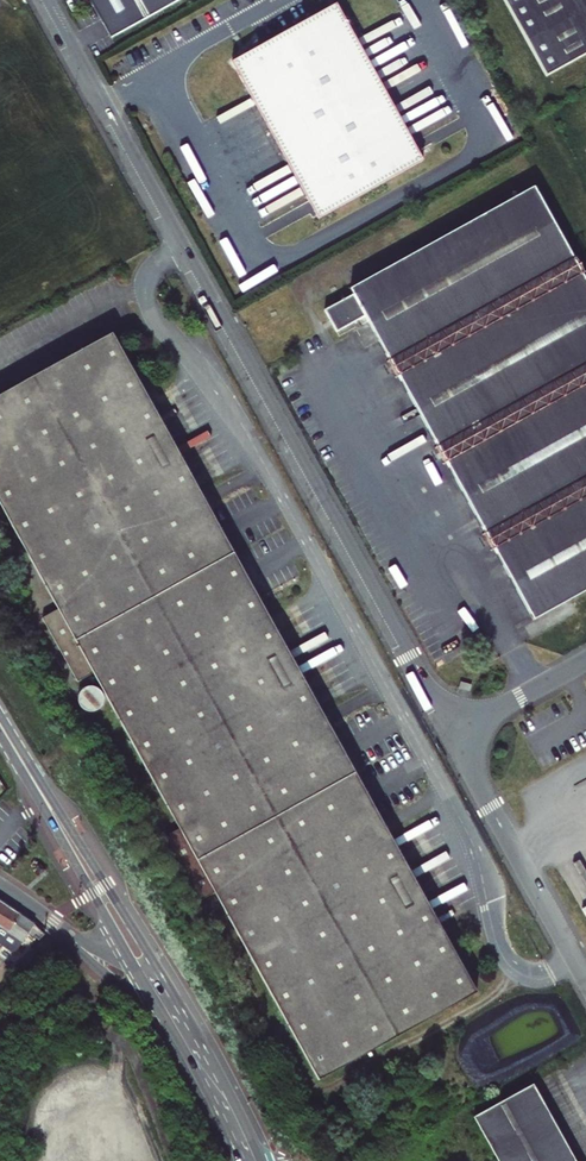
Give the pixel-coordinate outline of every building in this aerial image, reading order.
[(180,0),(91,0),(112,38),(180,0)] [(545,74),(585,51),(585,0),(504,0),(545,74)] [(257,40),(251,47),(243,56),(233,62),(319,218),(424,159),(337,3),(261,46),(257,40)] [(585,592),(585,279),(535,187),(350,290),(353,295),(324,311),(336,333),(356,322),(365,316),(368,322),(536,620),(585,592)] [(365,316),(356,322),(359,327),(368,322),(365,316)] [(0,396),(0,500),(60,608),(44,616),(79,681),(95,672),(181,828),(167,836),(204,898),(216,891),(319,1076),(478,989),(381,815),(334,730),(261,598),(213,512),(114,333),(0,396)] [(578,602),(585,617),(585,598),(578,602)] [(41,880),(50,868),(37,857),(28,866),(41,880)] [(2,939),(19,913),(7,905),(0,915),(0,938),(2,939)] [(19,913),(2,939),(17,950),(28,935),(35,924),(19,913)] [(35,924),(28,935),(33,940),(36,937),(39,940),(46,934),(35,924)] [(21,959),(27,965),(40,954),(35,947),(21,959)] [(534,1084),(474,1117),(498,1160),(577,1160),(534,1084)]
